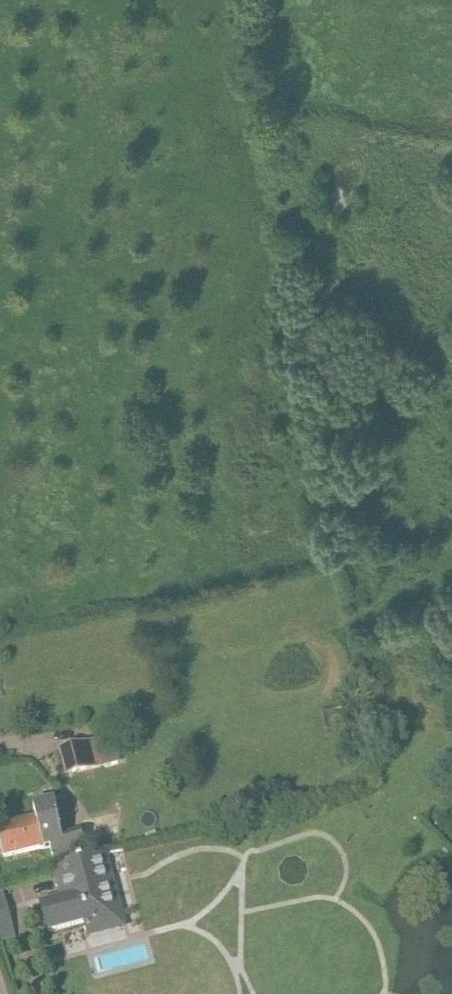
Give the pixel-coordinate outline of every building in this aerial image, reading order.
[(65,777),(102,767),(94,740),(57,749),(65,777)] [(3,857),(50,847),(53,860),(84,851),(79,832),(64,836),(60,819),(67,817),(64,802),(34,808),(37,820),(0,827),(0,841),(3,857)] [(121,913),(111,877),(106,857),(56,870),(64,900),(41,906),(48,932),(121,913)] [(18,942),(2,887),(0,888),(0,945),(18,942)]
